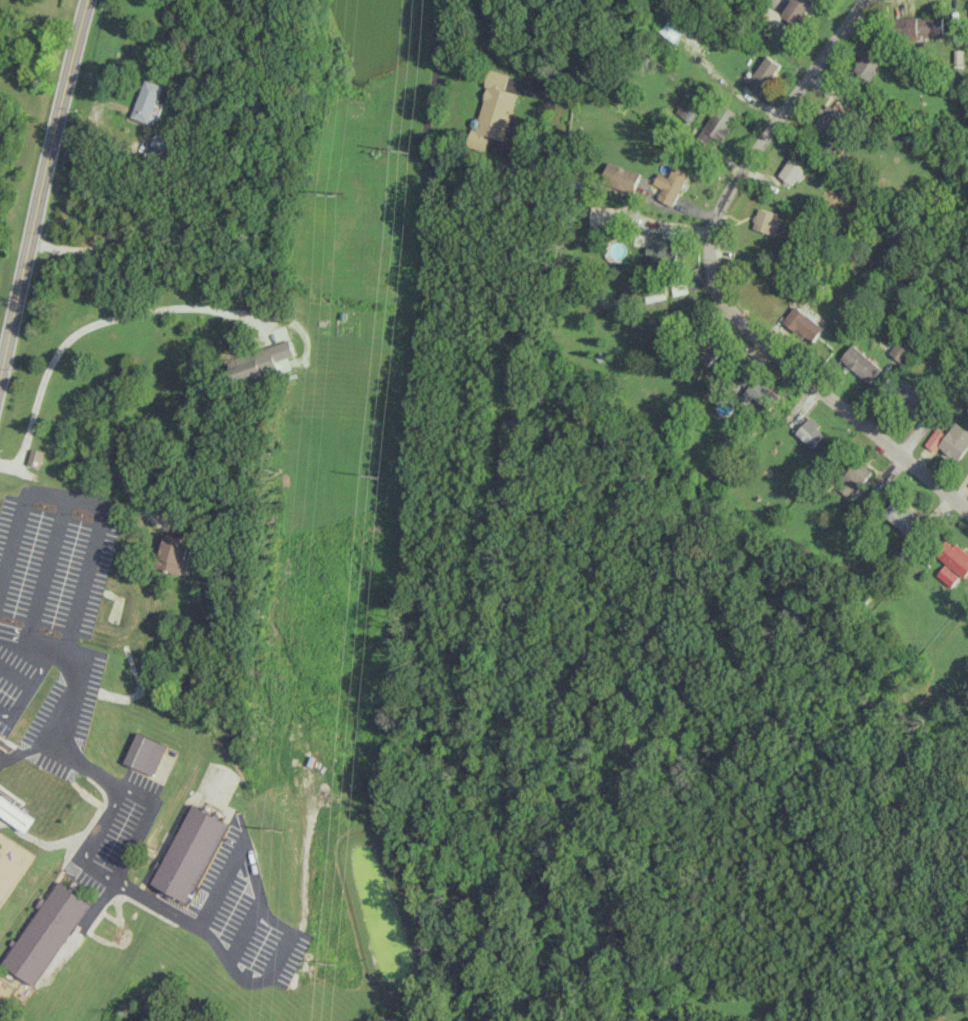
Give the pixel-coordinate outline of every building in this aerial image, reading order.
[(812,0),(790,0),(781,15),(797,25),(812,0)] [(673,42),(685,26),(669,13),(656,29),(673,42)] [(943,16),(899,17),(900,36),(944,35),(943,16)] [(867,83),(883,62),(869,50),(852,71),(867,83)] [(761,91),(780,65),(767,55),(748,82),(761,91)] [(516,93),(504,90),(508,74),(489,69),(469,147),(486,151),(489,137),(504,141),(516,93)] [(132,117),(150,123),(162,85),(144,79),(132,117)] [(825,137),(843,115),(828,103),(811,125),(825,137)] [(712,136),(716,141),(740,119),(726,104),(694,133),(703,143),(712,136)] [(149,146),(167,157),(175,142),(157,132),(149,146)] [(777,176),(792,186),(805,165),(790,156),(777,176)] [(640,173),(614,164),(607,184),(633,193),(640,173)] [(688,173),(672,166),(667,177),(657,172),(652,184),(662,189),(658,199),(673,206),(688,173)] [(617,208),(592,204),(589,225),(614,229),(617,208)] [(754,230),(775,234),(779,212),(758,208),(754,230)] [(651,264),(670,264),(671,240),(661,240),(661,233),(651,233),(651,247),(646,246),(646,254),(651,254),(651,264)] [(688,291),(684,277),(671,281),(676,295),(688,291)] [(625,304),(665,297),(663,286),(623,292),(625,304)] [(828,328),(795,306),(784,323),(817,345),(828,328)] [(694,351),(708,365),(721,352),(708,338),(694,351)] [(914,350),(901,339),(890,352),(902,363),(914,350)] [(870,382),(882,367),(853,343),(840,358),(870,382)] [(744,393),(763,413),(778,399),(759,378),(744,393)] [(919,415),(931,396),(904,379),(892,399),(919,415)] [(827,432),(810,417),(797,433),(814,448),(827,432)] [(926,445),(936,451),(939,447),(960,461),(967,449),(967,429),(956,422),(948,434),(937,427),(926,445)] [(27,464),(39,467),(42,451),(30,448),(27,464)] [(841,481),(854,494),(874,472),(860,460),(841,481)] [(921,516),(895,500),(884,516),(910,533),(921,516)] [(155,567),(182,575),(192,541),(165,532),(155,567)] [(967,574),(967,555),(949,539),(937,555),(965,578),(967,574)] [(938,574),(952,587),(960,577),(946,565),(938,574)] [(168,746),(138,732),(125,762),(155,775),(168,746)] [(2,795),(0,798),(0,814),(26,831),(35,817),(2,795)] [(228,821),(192,804),(153,886),(175,896),(176,896),(189,902),(228,821)] [(4,965),(37,986),(90,901),(56,880),(4,965)]
